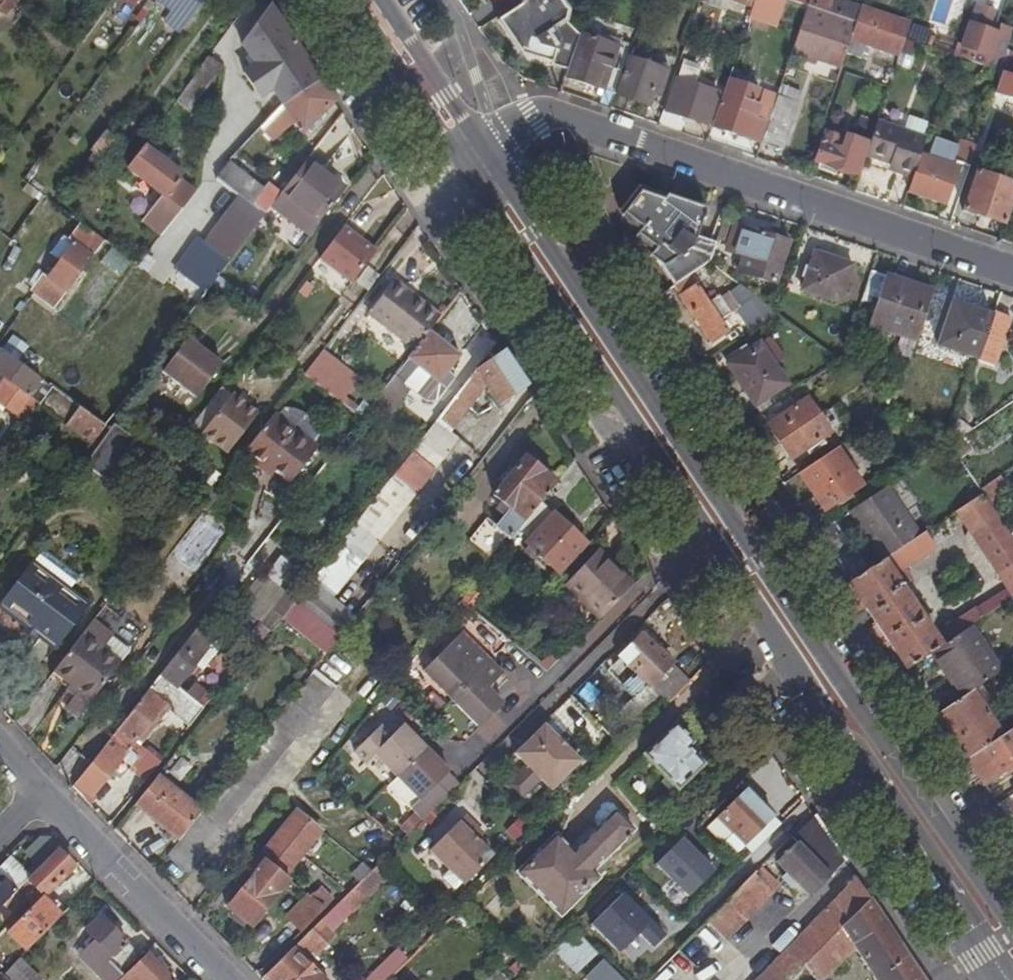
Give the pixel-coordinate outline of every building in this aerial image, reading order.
[(0,7),(0,11),(6,16),(15,6),(8,0),(5,0),(0,7)] [(141,25),(153,33),(163,22),(166,24),(184,0),(159,0),(141,25)] [(166,24),(180,35),(205,0),(184,0),(166,24)] [(520,0),(523,3),(496,21),(517,53),(565,71),(578,35),(566,22),(568,10),(560,0),(521,0),(520,0)] [(750,7),(778,16),(784,0),(752,0),(750,7)] [(857,7),(836,0),(807,0),(805,7),(852,22),(857,7)] [(321,84),(271,7),(244,46),(275,92),(283,105),(285,107),(321,84)] [(852,22),(805,7),(789,51),(825,63),(829,51),(841,55),(846,40),(852,22)] [(857,7),(852,22),(901,39),(906,23),(857,7)] [(968,15),(965,24),(982,30),(986,21),(968,15)] [(901,39),(852,22),(846,40),(896,55),(901,39)] [(965,24),(953,57),(998,72),(1006,48),(997,45),(1000,36),(982,30),(965,24)] [(565,71),(563,78),(611,94),(623,60),(626,51),(578,35),(565,71)] [(998,72),(1012,77),(1012,51),(1006,48),(998,72)] [(210,58),(224,68),(225,66),(212,56),(210,58)] [(224,68),(210,58),(195,74),(197,76),(178,102),(191,112),(224,68)] [(664,73),(623,60),(611,94),(646,105),(651,92),(658,93),(664,73)] [(675,79),(662,110),(704,125),(713,94),(691,86),(696,72),(691,70),(693,64),(681,61),(675,79)] [(991,93),(1012,100),(1012,77),(998,72),(991,93)] [(723,83),(708,127),(758,143),(765,125),(754,121),(754,117),(745,113),(752,93),(723,83)] [(335,104),(321,84),(285,107),(296,123),(303,134),(308,130),(312,135),(324,123),(320,118),(335,104)] [(777,88),(771,106),(781,110),(787,92),(777,88)] [(269,121),(283,105),(275,92),(267,100),(251,117),(262,128),(269,121)] [(283,105),(269,121),(283,132),(296,123),(285,107),(283,105)] [(770,110),(767,117),(772,120),(775,112),(770,110)] [(242,150),(262,128),(251,117),(231,139),(242,150)] [(335,147),(351,128),(338,117),(322,136),(335,147)] [(765,125),(758,143),(777,150),(786,124),(772,120),(767,117),(765,125)] [(921,138),(873,122),(862,156),(894,168),(893,173),(908,178),(916,156),(921,138)] [(109,130),(94,150),(96,152),(88,166),(100,175),(124,142),(109,130)] [(842,140),(822,134),(813,161),(852,174),(862,142),(844,136),(842,140)] [(1012,165),(1012,136),(1005,162),(1012,165)] [(908,178),(903,193),(941,205),(954,162),(966,165),(973,146),(962,144),(959,150),(935,143),(930,160),(916,156),(908,178)] [(151,226),(164,235),(174,224),(196,195),(179,181),(182,176),(144,148),(129,169),(146,183),(142,189),(149,194),(153,189),(170,201),(151,226)] [(548,151),(537,158),(544,170),(556,162),(548,151)] [(265,187),(248,173),(239,167),(232,161),(216,178),(252,207),(265,217),(272,208),(281,196),(282,195),(268,184),(265,187)] [(345,190),(308,162),(306,164),(304,166),(282,195),(281,196),(319,224),(345,190)] [(239,167),(248,173),(250,170),(243,163),(239,167)] [(1012,186),(973,173),(960,211),(998,224),(1012,186)] [(625,215),(674,287),(709,264),(714,249),(693,242),(702,215),(640,194),(625,215)] [(311,236),(319,224),(281,196),(272,208),(311,236)] [(223,243),(237,254),(265,217),(252,207),(223,243)] [(86,225),(82,222),(69,239),(73,243),(48,278),(43,275),(31,291),(55,309),(105,241),(86,225)] [(786,243),(735,227),(726,252),(742,258),(737,273),(772,284),(786,243)] [(344,229),(320,259),(352,284),(376,253),(344,229)] [(137,269),(163,283),(183,246),(157,232),(137,269)] [(850,266),(813,253),(801,290),(837,303),(850,266)] [(870,271),(852,321),(913,342),(930,293),(870,271)] [(737,311),(750,332),(775,316),(736,285),(706,303),(696,288),(681,298),(711,342),(725,332),(719,322),(737,311)] [(370,317),(414,351),(429,333),(439,320),(394,286),(370,317)] [(973,368),(975,361),(989,318),(948,304),(933,354),(973,368)] [(989,318),(975,361),(991,367),(1006,318),(991,313),(989,318)] [(455,379),(449,374),(461,359),(429,333),(414,351),(372,406),(387,418),(409,390),(426,404),(437,403),(455,379)] [(221,367),(187,341),(162,375),(196,401),(221,367)] [(757,346),(727,367),(753,406),(783,385),(757,346)] [(4,377),(0,383),(0,406),(10,413),(17,419),(19,417),(27,423),(41,404),(52,391),(52,389),(0,350),(0,374),(4,377)] [(323,353),(304,377),(341,405),(358,381),(323,353)] [(452,403),(437,423),(450,434),(487,386),(500,406),(526,389),(504,356),(479,372),(478,372),(452,403)] [(105,428),(52,389),(52,391),(41,404),(92,444),(105,428)] [(233,395),(202,434),(229,454),(259,415),(233,395)] [(804,403),(768,428),(790,461),(827,436),(804,403)] [(275,414),(245,454),(266,469),(269,465),(291,482),(318,447),(312,442),(275,414)] [(115,425),(111,432),(135,450),(139,443),(115,425)] [(101,445),(125,463),(135,450),(111,432),(101,445)] [(113,477),(125,463),(101,445),(90,459),(92,461),(113,477)] [(440,462),(419,446),(388,486),(344,542),(364,557),(440,462)] [(860,485),(836,450),(799,475),(824,511),(860,485)] [(499,556),(522,528),(532,516),(535,512),(540,506),(551,491),(555,486),(542,475),(543,473),(525,459),(495,497),(510,510),(497,527),(490,521),(478,536),(499,556)] [(979,496),(986,505),(1003,492),(996,481),(977,492),(979,496)] [(916,537),(885,489),(847,514),(881,562),(916,537)] [(1009,538),(986,505),(979,496),(953,512),(1012,600),(1012,545),(1009,538)] [(560,523),(540,506),(535,512),(532,516),(522,528),(534,538),(526,547),(557,577),(585,546),(560,523)] [(864,610),(906,673),(930,657),(966,632),(957,622),(933,638),(916,613),(922,606),(918,601),(912,606),(900,590),(909,584),(904,579),(897,584),(893,578),(932,550),(921,535),(916,537),(881,562),(847,586),(864,610)] [(565,587),(600,621),(634,587),(599,551),(579,571),(565,587)] [(3,602),(39,629),(67,591),(76,579),(41,553),(31,565),(30,565),(3,602)] [(257,613),(277,595),(262,577),(241,595),(257,613)] [(43,632),(40,636),(47,641),(56,648),(58,647),(88,609),(68,594),(78,580),(76,579),(67,591),(39,629),(43,632)] [(852,618),(864,610),(847,586),(835,594),(852,618)] [(297,600),(285,617),(328,654),(341,639),(297,600)] [(39,629),(3,602),(0,605),(0,608),(35,634),(39,629)] [(79,693),(75,698),(67,709),(80,719),(143,636),(106,607),(54,674),(72,686),(79,693)] [(205,621),(162,675),(177,689),(196,665),(215,641),(221,632),(205,621)] [(43,632),(39,629),(35,634),(38,637),(40,636),(43,632)] [(999,674),(970,630),(966,632),(930,657),(960,701),(971,694),(999,674)] [(463,634),(424,672),(453,701),(480,729),(503,707),(488,691),(503,676),(463,634)] [(663,703),(666,705),(689,682),(643,636),(639,640),(619,659),(621,661),(609,674),(636,701),(622,714),(637,728),(663,703)] [(222,647),(215,641),(196,665),(203,671),(222,647)] [(242,650),(232,643),(224,652),(234,661),(242,650)] [(243,653),(236,661),(240,664),(244,666),(250,658),(243,653)] [(162,675),(120,730),(135,742),(156,717),(159,720),(169,709),(190,726),(203,709),(177,689),(162,675)] [(190,680),(182,691),(200,706),(209,695),(190,680)] [(79,693),(72,686),(68,691),(75,698),(79,693)] [(581,712),(598,699),(590,688),(563,709),(588,741),(597,734),(581,712)] [(428,690),(418,703),(431,712),(441,699),(428,690)] [(936,717),(967,763),(1003,738),(971,694),(960,701),(936,717)] [(135,742),(139,745),(159,720),(156,717),(135,742)] [(674,726),(643,756),(677,792),(702,765),(687,750),(693,745),(674,726)] [(435,791),(439,787),(449,776),(402,728),(391,739),(387,743),(376,733),(355,754),(366,766),(375,757),(420,802),(411,811),(422,823),(422,822),(431,814),(444,801),(435,791)] [(544,728),(515,756),(551,792),(579,763),(544,728)] [(387,743),(391,739),(381,729),(376,733),(387,743)] [(120,730),(77,784),(92,797),(122,759),(131,766),(139,756),(130,749),(135,742),(120,730)] [(967,763),(984,789),(999,778),(1002,782),(1012,774),(1012,772),(1011,769),(1012,768),(1012,732),(1003,738),(967,763)] [(161,762),(151,754),(135,773),(145,781),(161,762)] [(177,780),(188,766),(176,757),(165,771),(177,780)] [(134,806),(179,842),(202,813),(157,777),(134,806)] [(435,791),(444,801),(448,797),(439,787),(435,791)] [(746,792),(718,820),(735,837),(746,848),(773,819),(746,792)] [(555,838),(518,875),(534,891),(560,917),(596,879),(590,872),(630,831),(613,813),(572,854),(555,838)] [(431,814),(422,822),(430,831),(439,822),(431,814)] [(297,815),(260,858),(265,862),(284,877),(319,834),(297,815)] [(464,818),(430,852),(465,886),(493,858),(478,843),(470,835),(476,829),(464,818)] [(844,864),(814,818),(793,840),(797,844),(777,864),(811,897),(844,864)] [(724,847),(735,837),(718,820),(708,830),(724,847)] [(476,829),(470,835),(478,843),(484,837),(476,829)] [(678,835),(649,861),(683,898),(712,872),(678,835)] [(58,852),(17,893),(4,906),(13,916),(28,901),(34,906),(8,932),(28,952),(68,911),(50,894),(74,869),(58,852)] [(350,860),(343,868),(354,877),(361,869),(350,860)] [(284,877),(265,862),(227,908),(252,927),(268,906),(288,881),(284,877)] [(382,862),(329,914),(301,942),(312,952),(393,874),(382,862)] [(762,871),(755,877),(768,890),(774,883),(762,871)] [(741,891),(709,921),(728,941),(773,895),(768,890),(755,877),(741,891)] [(17,893),(4,881),(0,885),(0,910),(4,906),(17,893)] [(802,969),(831,941),(840,931),(869,902),(856,881),(791,946),(758,979),(791,979),(802,969)] [(774,883),(768,890),(773,895),(780,889),(774,883)] [(673,907),(681,895),(666,885),(658,897),(673,907)] [(318,890),(312,897),(322,907),(329,899),(318,890)] [(612,955),(634,936),(647,950),(661,937),(618,890),(582,922),(612,955)] [(302,933),(324,911),(308,898),(287,920),(302,933)] [(869,902),(840,931),(850,946),(854,951),(873,979),(922,979),(869,902)] [(87,932),(96,941),(81,957),(106,979),(116,979),(140,955),(101,918),(87,932)] [(850,946),(840,931),(831,941),(834,945),(845,960),(854,951),(850,946)] [(571,975),(594,953),(573,932),(551,953),(571,975)] [(831,941),(802,969),(813,979),(824,979),(845,960),(834,945),(831,941)] [(359,979),(385,979),(405,958),(391,945),(359,979)] [(263,979),(322,979),(292,950),(263,979)] [(149,957),(125,979),(173,979),(149,957)] [(607,959),(587,978),(590,979),(628,979),(607,959)] [(21,960),(4,977),(7,979),(41,979),(21,960)] [(530,968),(522,960),(509,973),(515,979),(518,979),(530,968)] [(497,971),(487,979),(506,979),(497,971)]
